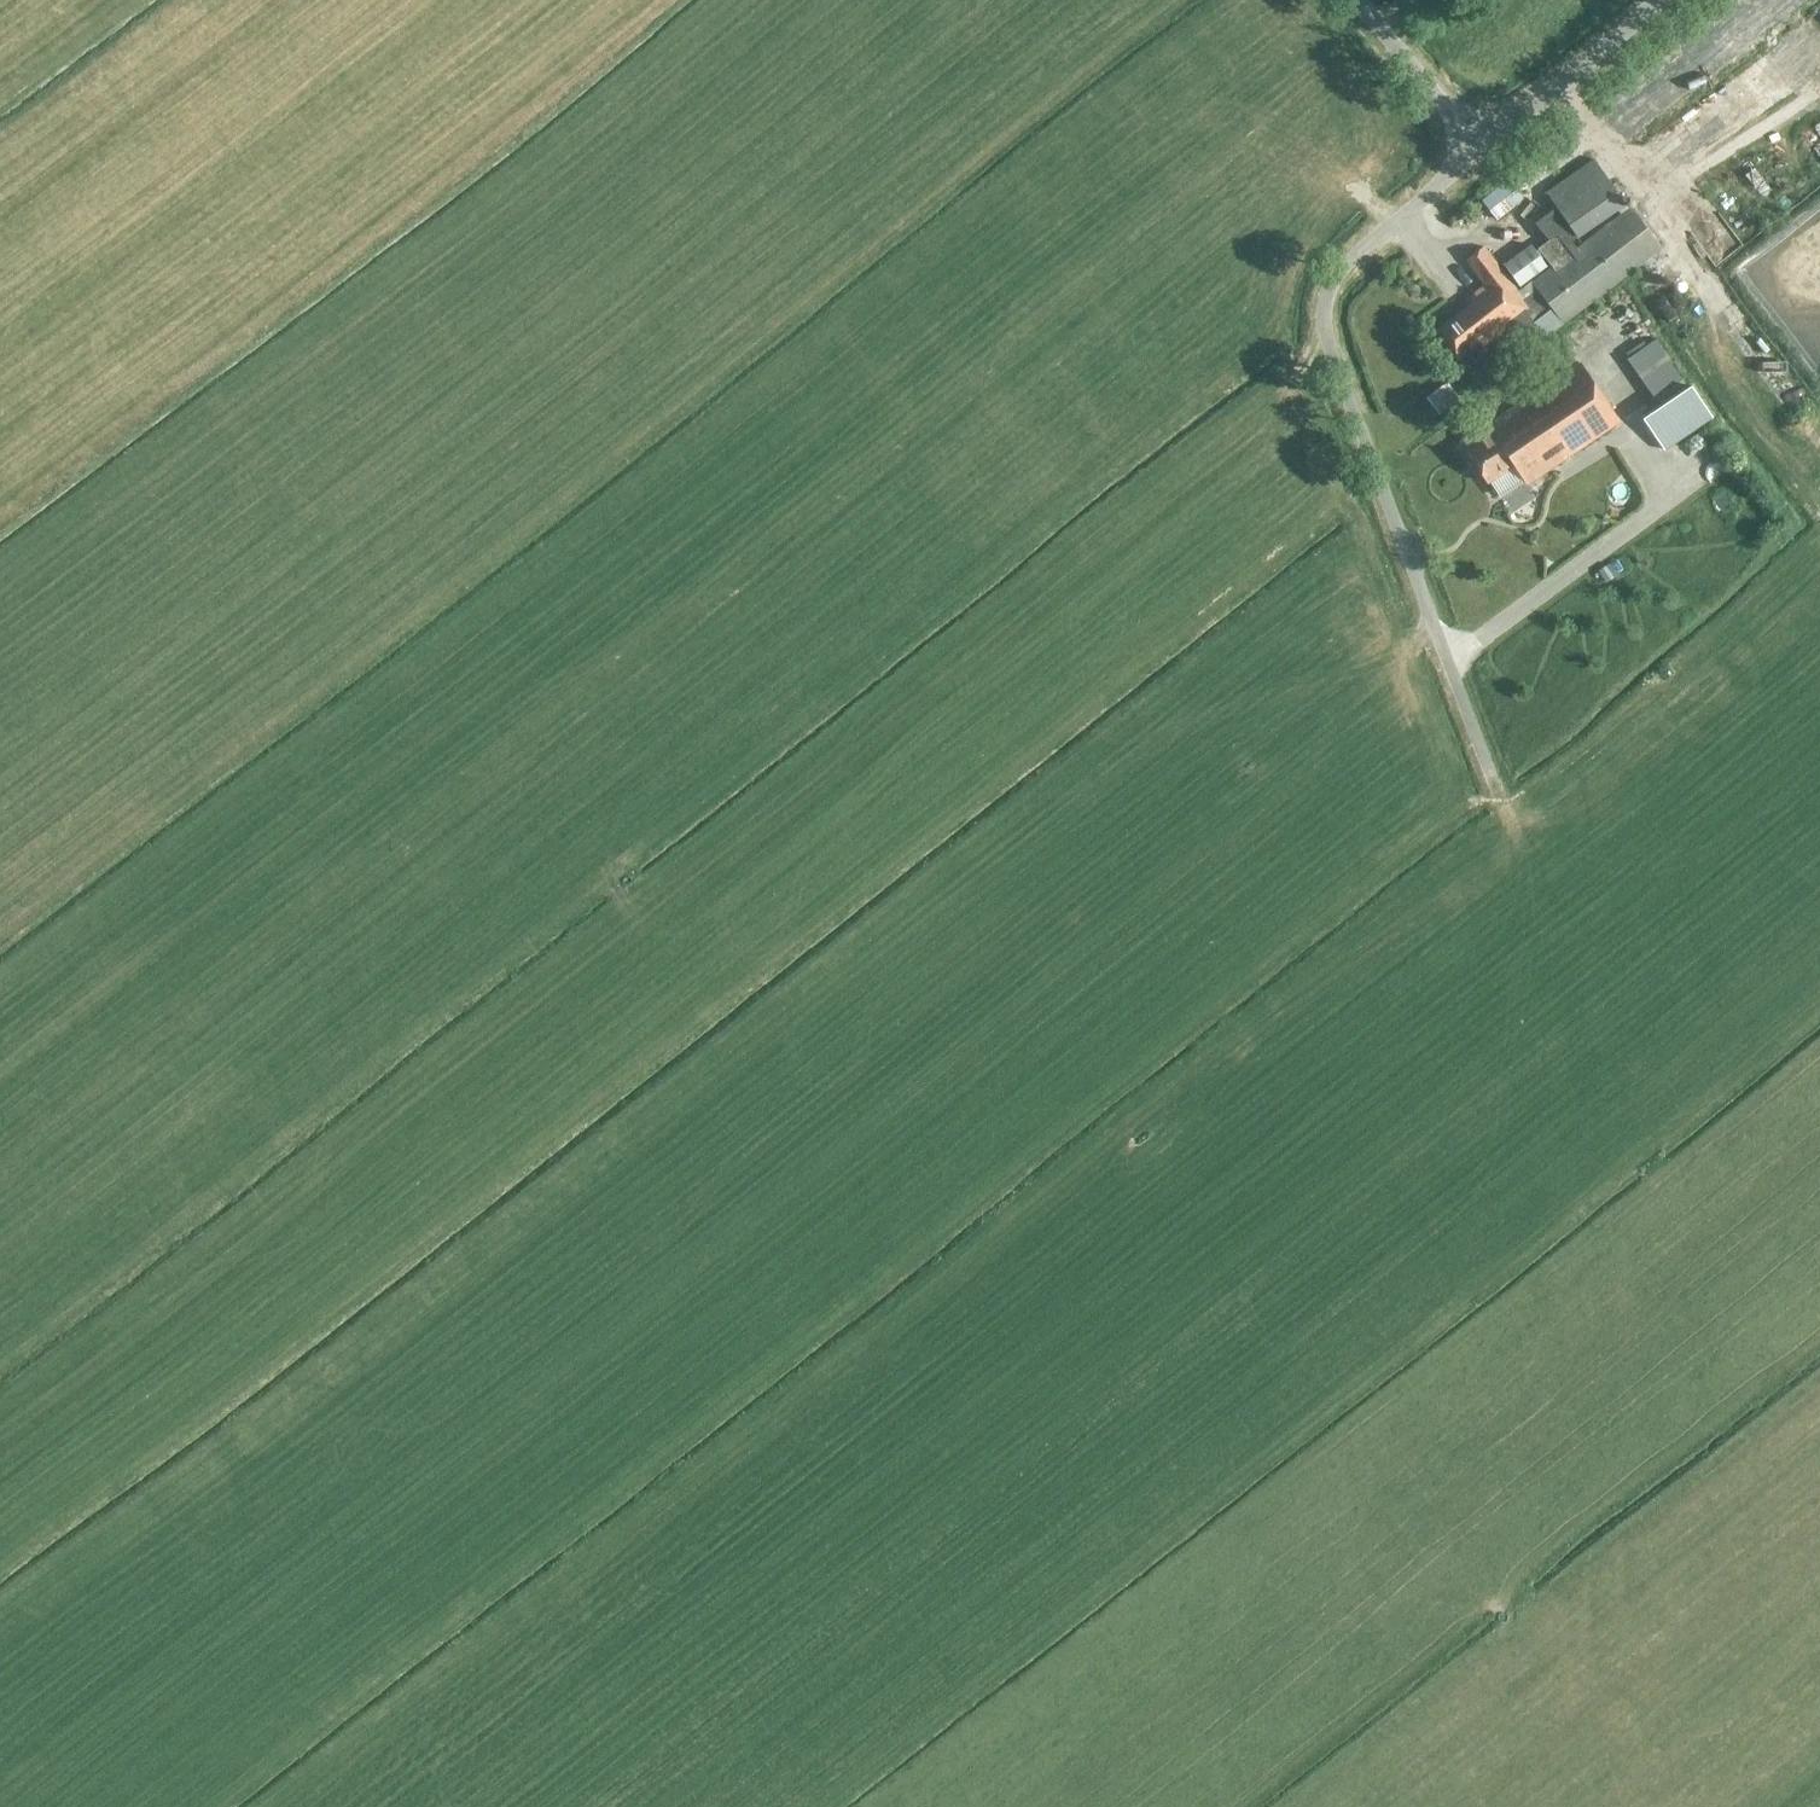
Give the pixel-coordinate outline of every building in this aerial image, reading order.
[(1801,177),(1818,170),(1812,157),(1795,164),(1801,177)] [(1591,159),(1545,195),(1559,212),(1546,223),(1555,235),(1538,248),(1550,266),(1516,291),(1482,247),(1464,261),(1483,285),(1464,300),(1468,305),(1434,332),(1455,359),(1456,358),(1464,369),(1485,352),(1481,347),(1506,328),(1519,344),(1537,330),(1544,339),(1661,249),(1591,159)] [(1481,202),(1496,221),(1524,198),(1509,180),(1481,202)] [(1519,286),(1546,266),(1530,244),(1503,264),(1519,286)] [(1664,450),(1712,417),(1690,387),(1688,388),(1654,340),(1626,357),(1659,407),(1643,419),(1664,450)] [(1464,448),(1487,483),(1514,465),(1527,484),(1620,423),(1581,363),(1488,425),(1491,430),(1464,448)] [(1458,397),(1447,381),(1425,398),(1438,414),(1458,397)] [(1700,476),(1723,463),(1714,448),(1692,461),(1700,476)] [(1597,558),(1603,573),(1618,567),(1612,552),(1597,558)]
